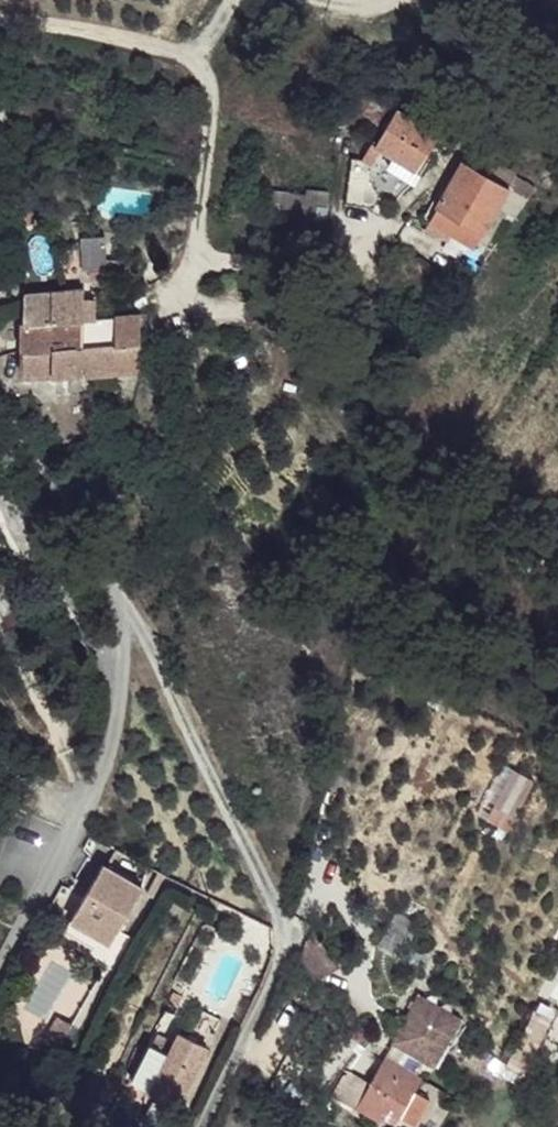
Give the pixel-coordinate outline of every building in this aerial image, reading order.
[(436,136),(404,112),(380,149),(395,159),(411,168),(428,148),(436,136)] [(437,156),(428,148),(411,168),(410,183),(419,186),(437,156)] [(365,163),(355,160),(344,208),(368,213),(376,200),(372,191),(373,181),(372,169),(365,163)] [(508,188),(468,166),(446,203),(444,212),(486,234),(504,199),(508,188)] [(322,187),(283,192),(286,214),(325,208),(322,187)] [(522,193),(508,188),(504,199),(514,207),(522,193)] [(105,243),(84,245),(87,274),(94,274),(101,273),(108,273),(105,243)] [(132,270),(115,269),(115,283),(133,281),(132,270)] [(101,273),(94,274),(94,283),(102,284),(101,273)] [(50,294),(25,293),(24,330),(51,332),(50,294)] [(85,294),(50,294),(51,332),(87,331),(87,317),(85,294)] [(93,294),(85,294),(87,317),(118,317),(118,307),(117,302),(95,301),(93,294)] [(118,317),(87,317),(87,331),(89,351),(111,346),(118,345),(118,317)] [(139,317),(118,317),(118,345),(140,345),(139,317)] [(24,330),(24,352),(50,353),(51,332),(24,330)] [(87,331),(51,332),(50,353),(89,351),(87,331)] [(175,343),(154,344),(151,377),(176,374),(175,343)] [(154,344),(140,345),(139,378),(151,377),(154,344)] [(118,345),(111,346),(111,353),(111,380),(139,378),(140,345),(118,345)] [(111,380),(111,353),(89,351),(50,353),(24,352),(22,378),(111,380)] [(129,884),(95,867),(65,924),(99,942),(129,884)] [(137,890),(129,884),(99,942),(106,946),(137,890)] [(99,942),(65,924),(59,938),(92,958),(99,942)] [(106,946),(99,942),(92,958),(97,961),(106,946)] [(443,1008),(411,991),(386,1039),(378,1053),(351,1105),(377,1119),(382,1109),(409,1123),(424,1096),(410,1089),(417,1075),(397,1063),(404,1049),(417,1055),(443,1008)] [(443,1008),(417,1055),(427,1061),(452,1013),(443,1008)] [(527,1072),(547,1017),(529,1011),(509,1065),(527,1072)] [(64,1019),(46,1012),(33,1038),(51,1045),(64,1019)] [(198,1049),(177,1041),(167,1058),(148,1048),(129,1085),(173,1104),(198,1049)]
